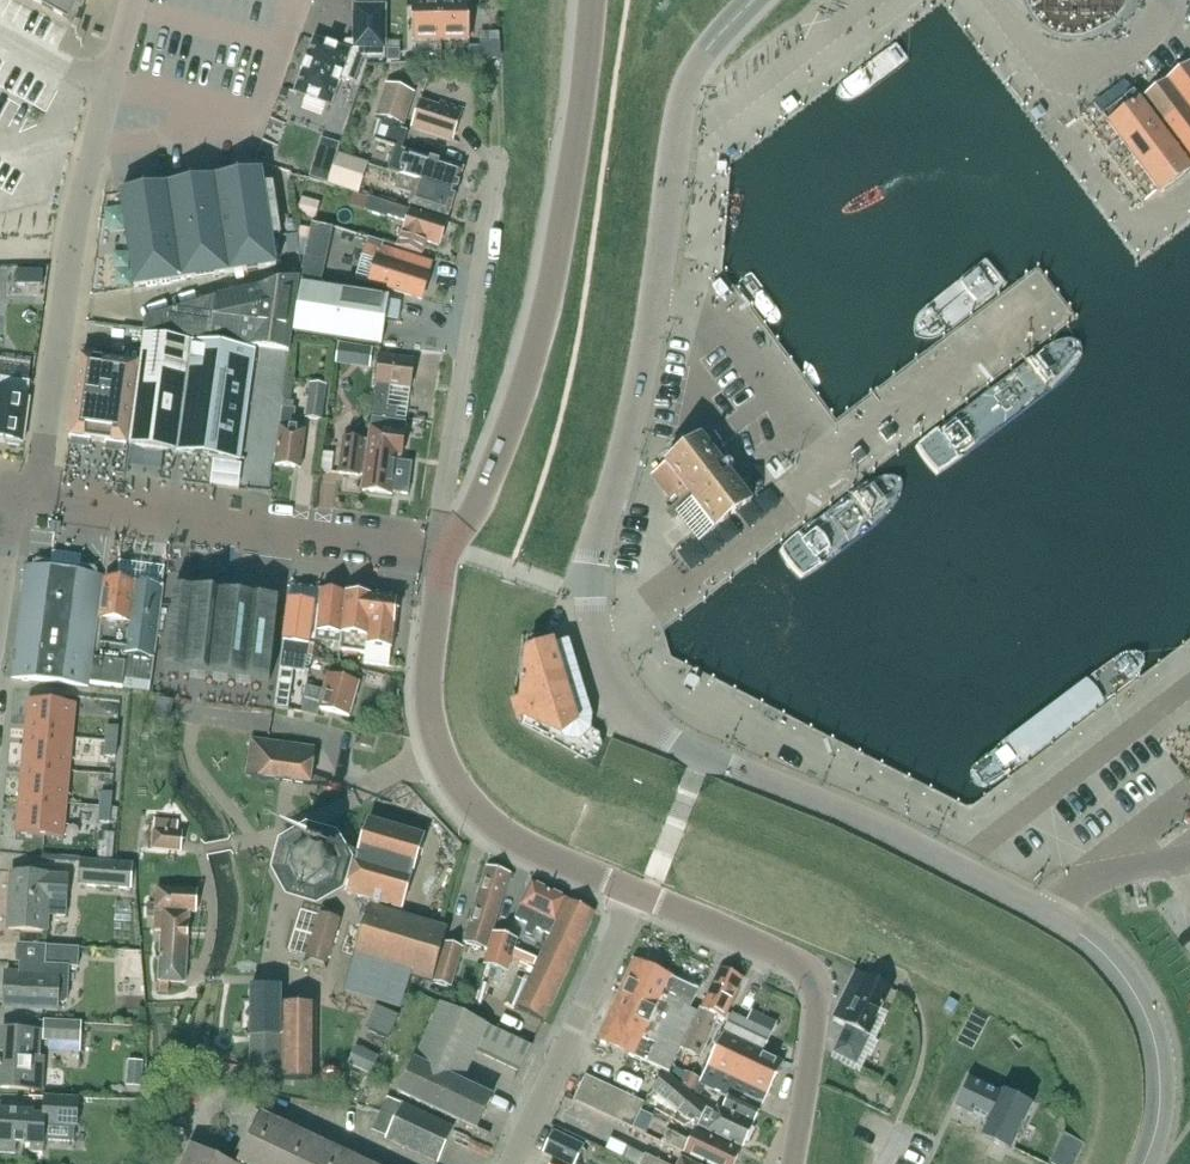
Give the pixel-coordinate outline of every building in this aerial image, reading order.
[(70,20),(69,22),(73,24),(76,20),(81,11),(81,9),(83,11),(86,6),(89,0),(34,0),(70,20)] [(471,1),(441,2),(442,40),(470,39),(471,1)] [(441,2),(413,2),(414,41),(442,40),(441,2)] [(304,71),(296,93),(307,97),(304,103),(325,110),(327,104),(332,106),(342,79),(355,84),(364,58),(386,58),(387,6),(355,6),(355,40),(346,40),(343,49),(315,39),(307,61),(306,60),(302,71),(304,71)] [(481,47),(470,47),(471,59),(502,58),(502,44),(481,44),(481,47)] [(401,50),(388,50),(388,62),(401,62),(401,50)] [(1145,99),(1189,158),(1189,65),(1145,99)] [(423,69),(410,76),(416,88),(429,81),(423,69)] [(387,85),(376,120),(382,122),(377,140),(398,147),(389,172),(400,176),(400,175),(457,193),(465,170),(404,150),(409,132),(403,130),(415,94),(387,85)] [(1109,124),(1161,194),(1189,172),(1189,168),(1140,101),(1141,100),(1135,93),(1122,103),(1127,110),(1109,124)] [(422,102),(414,128),(454,141),(463,110),(443,103),(442,108),(422,102)] [(340,155),(330,185),(360,194),(370,165),(340,155)] [(314,168),(311,178),(329,183),(332,174),(314,168)] [(136,288),(278,267),(264,173),(268,173),(268,172),(117,195),(117,196),(122,195),(129,244),(136,288)] [(400,176),(396,189),(412,194),(409,205),(449,218),(457,193),(400,175),(400,176)] [(355,194),(351,207),(365,211),(369,198),(355,194)] [(370,198),(366,210),(367,213),(386,219),(389,217),(408,223),(400,248),(423,256),(427,241),(440,245),(447,223),(412,211),(377,200),(370,198)] [(303,200),(298,215),(316,221),(321,206),(303,200)] [(297,220),(287,220),(288,233),(297,232),(297,220)] [(369,238),(356,278),(423,300),(431,276),(430,276),(434,265),(383,249),(385,243),(369,238)] [(19,270),(19,285),(45,285),(45,270),(19,270)] [(292,335),(299,288),(300,278),(217,296),(217,297),(146,320),(144,332),(211,342),(290,353),(292,338),(292,335)] [(741,290),(735,282),(725,290),(731,298),(741,290)] [(390,298),(303,284),(295,333),(382,346),(390,298)] [(129,447),(238,462),(254,352),(145,337),(129,447)] [(340,344),(338,361),(371,365),(373,349),(365,348),(350,345),(340,344)] [(80,357),(69,437),(96,441),(124,445),(137,347),(132,349),(132,351),(120,350),(118,362),(80,357)] [(374,416),(398,418),(399,408),(389,407),(392,385),(412,388),(416,361),(383,356),(374,416)] [(8,441),(8,445),(20,447),(21,443),(23,443),(29,401),(28,400),(31,383),(0,378),(0,440),(8,441)] [(281,426),(276,466),(302,469),(306,429),(295,428),(297,410),(294,410),(295,403),(292,403),(295,385),(287,383),(281,426)] [(311,383),(306,419),(324,421),(328,386),(311,383)] [(398,418),(374,416),(374,418),(370,443),(343,439),(339,474),(359,477),(360,476),(366,477),(364,491),(394,495),(394,492),(409,495),(414,464),(398,462),(400,454),(403,455),(407,432),(406,432),(407,423),(397,421),(398,418)] [(701,437),(651,475),(672,502),(677,498),(680,502),(675,506),(680,512),(685,508),(688,512),(682,516),(687,522),(701,540),(750,502),(701,437)] [(94,661),(91,686),(123,690),(125,680),(153,684),(165,588),(163,588),(166,568),(156,567),(121,563),(118,582),(107,580),(102,621),(98,652),(105,653),(103,662),(94,661)] [(27,568),(13,680),(88,689),(101,577),(27,568)] [(214,593),(176,589),(164,695),(195,698),(269,705),(280,601),(214,593)] [(342,644),(344,630),(348,595),(323,592),(319,627),(318,627),(316,641),(342,644)] [(348,595),(344,630),(362,633),(361,646),(364,647),(362,664),(391,667),(398,601),(348,595)] [(291,602),(275,709),(289,711),(295,672),(308,674),(313,655),(314,647),(309,646),(315,605),(291,602)] [(528,657),(521,699),(528,718),(562,737),(566,739),(580,740),(591,731),(593,716),(570,644),(528,657)] [(390,676),(367,670),(365,679),(368,680),(367,683),(387,688),(390,676)] [(311,686),(303,713),(319,717),(321,710),(351,718),(360,683),(330,675),(326,690),(311,686)] [(29,700),(26,734),(74,738),(77,705),(29,700)] [(160,702),(157,720),(170,722),(172,703),(160,702)] [(109,727),(108,742),(118,743),(120,728),(109,727)] [(26,734),(23,767),(71,772),(74,738),(26,734)] [(252,740),(247,777),(281,781),(280,793),(294,795),(296,783),(311,785),(316,749),(252,740)] [(108,742),(106,756),(117,757),(118,743),(108,742)] [(23,767),(20,801),(68,805),(71,772),(23,767)] [(104,788),(102,805),(113,806),(114,789),(104,788)] [(20,801),(17,834),(65,838),(68,805),(20,801)] [(102,805),(101,822),(111,823),(113,806),(102,805)] [(155,820),(153,849),(182,852),(183,843),(184,833),(179,832),(180,822),(155,820)] [(352,880),(348,896),(402,913),(425,838),(371,821),(356,868),(352,880)] [(292,854),(287,873),(297,890),(316,895),(333,885),(336,874),(338,866),(328,849),(309,844),(292,854)] [(100,848),(99,860),(114,861),(115,849),(100,848)] [(81,860),(79,886),(132,890),(134,864),(81,860)] [(465,943),(468,945),(488,950),(511,874),(488,868),(465,943)] [(71,877),(51,876),(14,873),(9,931),(47,933),(48,916),(69,918),(71,877)] [(533,884),(516,920),(550,937),(567,901),(533,884)] [(158,889),(155,932),(162,932),(158,993),(170,993),(170,990),(185,991),(186,985),(187,985),(188,965),(190,936),(192,914),(198,914),(199,891),(158,889)] [(569,902),(517,1010),(544,1022),(595,914),(569,902)] [(433,983),(445,943),(449,931),(370,907),(348,983),(345,992),(404,1010),(413,977),(433,983)] [(317,923),(306,959),(328,966),(342,920),(320,914),(317,923)] [(494,933),(484,966),(509,973),(519,940),(494,933)] [(445,943),(433,983),(455,989),(467,950),(445,943)] [(70,1000),(72,968),(80,968),(81,948),(47,946),(46,964),(21,963),(20,975),(7,974),(5,1009),(59,1012),(59,1005),(65,1005),(70,1000)] [(122,954),(122,980),(141,980),(141,954),(122,954)] [(640,964),(625,996),(657,1011),(672,979),(640,964)] [(706,1001),(690,1036),(684,1050),(702,1058),(721,1019),(725,1021),(744,981),(722,971),(707,1002),(706,1001)] [(858,974),(835,1024),(845,1029),(835,1050),(838,1051),(835,1056),(857,1067),(894,991),(888,988),(890,984),(878,979),(876,983),(858,974)] [(657,1011),(692,1027),(699,1013),(691,1010),(700,991),(672,979),(657,1011)] [(251,1037),(250,1082),(317,1082),(318,1006),(282,1005),(282,988),(267,988),(251,987),(251,1037)] [(671,1075),(692,1027),(657,1011),(625,996),(603,1044),(671,1075)] [(442,1006),(415,1064),(462,1085),(478,1051),(522,1071),(533,1048),(442,1006)] [(751,1024),(773,1034),(778,1023),(757,1013),(751,1024)] [(734,1016),(724,1036),(739,1043),(740,1039),(748,1022),(734,1016)] [(46,1022),(45,1042),(50,1042),(50,1051),(81,1053),(82,1043),(83,1023),(46,1022)] [(748,1022),(740,1039),(765,1051),(773,1034),(751,1024),(748,1022)] [(37,1057),(38,1033),(2,1031),(0,1072),(0,1088),(46,1091),(48,1058),(37,1057)] [(784,1065),(739,1043),(724,1036),(722,1035),(707,1067),(769,1097),(784,1065)] [(349,1065),(371,1075),(380,1056),(357,1046),(349,1065)] [(130,1061),(128,1086),(143,1087),(145,1062),(130,1061)] [(493,1100),(462,1085),(415,1064),(401,1095),(479,1131),(493,1100)] [(753,1130),(769,1097),(707,1067),(700,1081),(696,1090),(727,1105),(723,1112),(719,1110),(713,1121),(705,1117),(700,1128),(744,1149),(748,1142),(750,1143),(756,1131),(753,1130)] [(696,1090),(700,1081),(686,1074),(680,1085),(695,1092),(696,1090)] [(576,1102),(634,1130),(643,1111),(646,1103),(588,1076),(576,1102)] [(700,1128),(705,1117),(707,1112),(668,1078),(655,1092),(699,1130),(700,1128)] [(972,1081),(959,1108),(991,1122),(984,1136),(1014,1150),(1034,1106),(1005,1093),(1003,1095),(972,1081)] [(17,1155),(17,1144),(32,1145),(31,1153),(45,1154),(45,1143),(76,1144),(76,1126),(79,1126),(80,1099),(46,1097),(45,1117),(34,1116),(34,1113),(0,1112),(0,1154),(17,1155)] [(390,1101),(375,1134),(440,1163),(455,1131),(390,1101)] [(643,1111),(634,1130),(646,1135),(655,1117),(643,1111)] [(241,1162),(243,1163),(246,1163),(344,1163),(345,1162),(326,1153),(324,1157),(310,1150),(312,1146),(293,1137),(291,1141),(277,1134),(279,1130),(260,1121),(241,1162)] [(691,1142),(669,1131),(663,1144),(668,1146),(706,1163),(736,1163),(741,1155),(696,1133),(691,1142)] [(555,1132),(544,1154),(566,1163),(576,1163),(585,1146),(555,1132)] [(1051,1163),(1076,1163),(1086,1144),(1065,1134),(1051,1163)] [(623,1158),(634,1163),(664,1163),(629,1147),(623,1158)] [(198,1150),(198,1152),(202,1154),(197,1163),(227,1163),(198,1150)]
